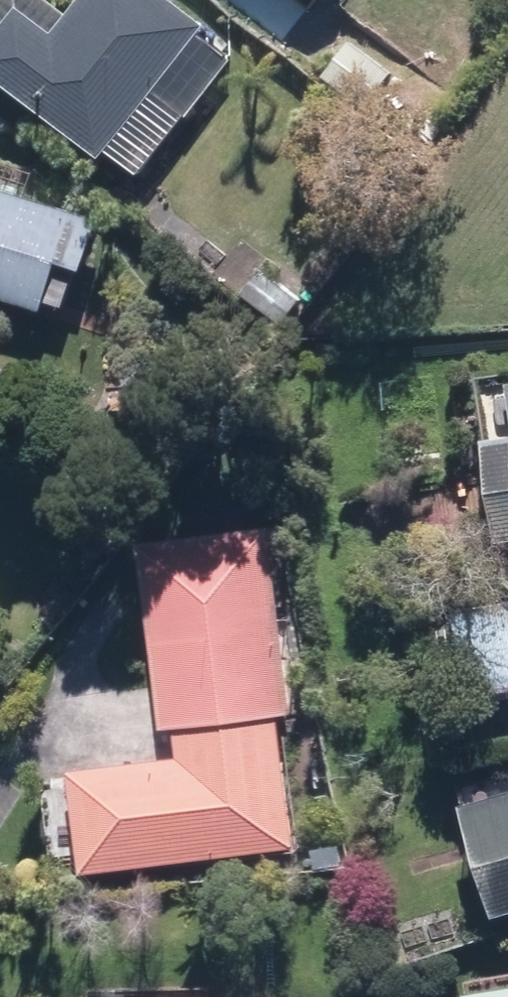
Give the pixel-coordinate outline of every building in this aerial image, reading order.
[(125,170),(171,112),(175,115),(220,56),(185,27),(191,19),(167,0),(56,0),(52,6),(44,0),(0,0),(0,85),(86,151),(92,144),(125,170)] [(312,74),(357,106),(384,68),(340,36),(312,74)] [(25,304),(28,295),(48,302),(61,262),(67,264),(83,215),(0,188),(0,296),(25,304)] [(232,287),(271,322),(291,300),(252,265),(232,287)] [(492,373),(499,426),(493,428),(505,527),(507,527),(507,371),(492,373)] [(56,764),(64,866),(285,844),(272,711),(282,710),(264,520),(127,534),(147,724),(164,722),(167,754),(56,764)] [(450,690),(507,684),(507,609),(442,616),(450,690)] [(476,908),(507,900),(507,779),(446,795),(476,908)] [(450,996),(507,996),(507,974),(447,983),(450,996)]
